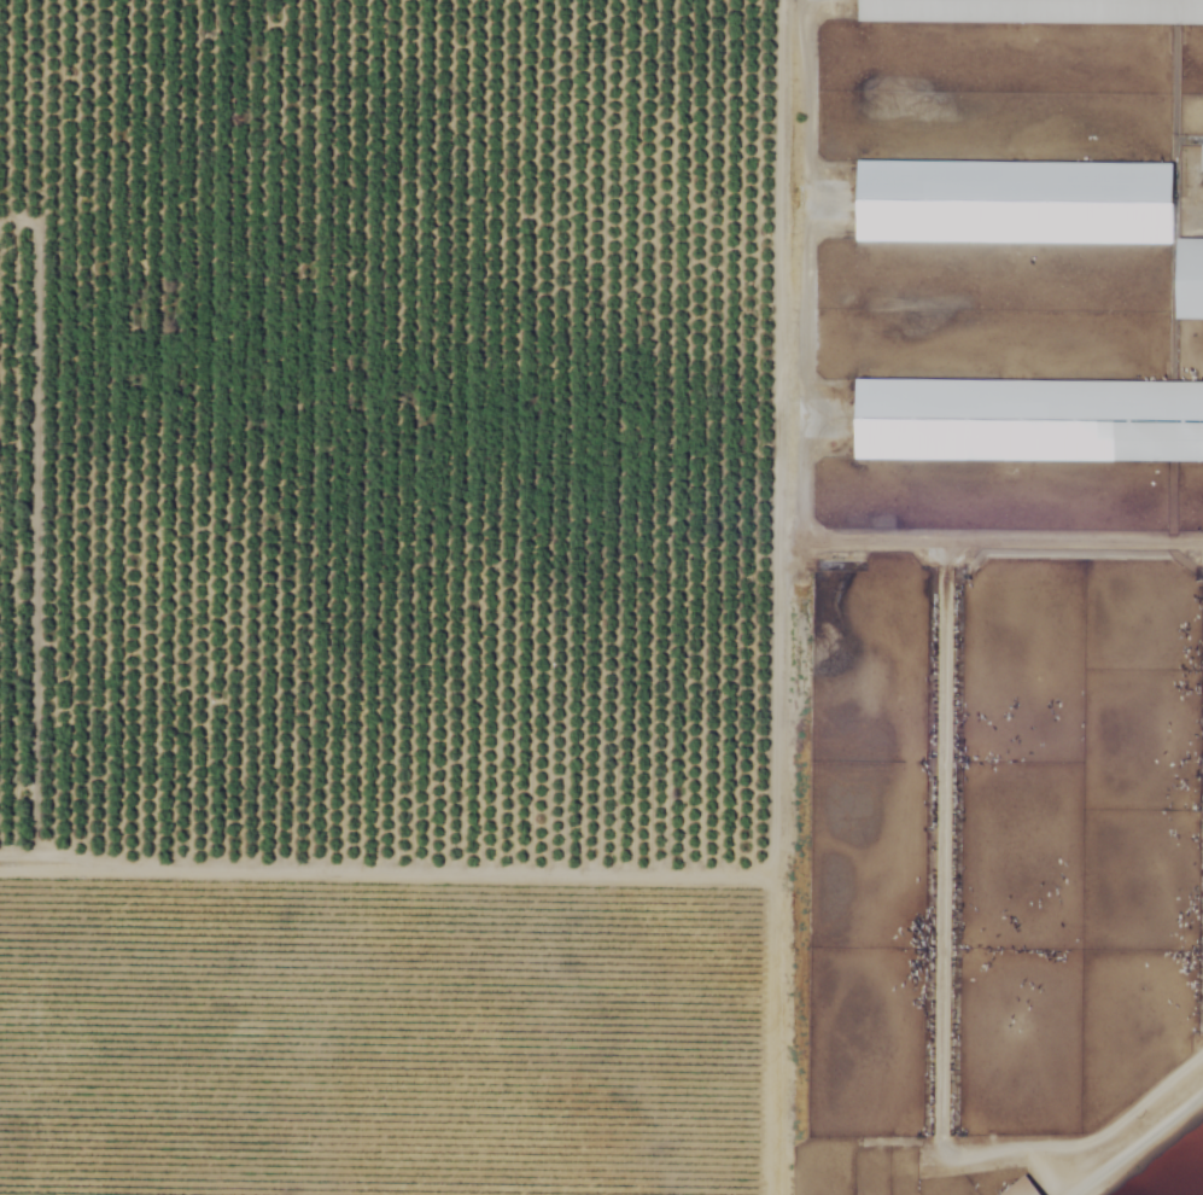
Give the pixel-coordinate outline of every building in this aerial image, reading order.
[(862,22),(1202,25),(1202,0),(862,0),(862,22)] [(859,161),(858,241),(1177,244),(1178,164),(859,161)] [(1183,239),(1182,320),(1202,320),(1202,239),(1183,239)] [(861,381),(860,460),(1202,462),(1202,383),(861,381)] [(1030,1176),(1005,1194),(1044,1194),(1030,1176)]
